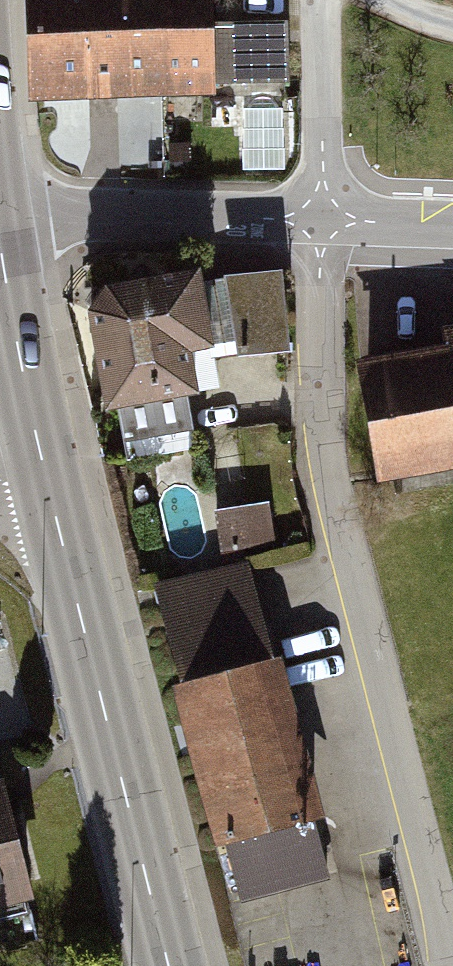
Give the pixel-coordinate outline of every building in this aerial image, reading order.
[(30,102),(82,100),(83,126),(131,123),(130,97),(125,0),(25,0),(30,102)] [(130,97),(208,93),(208,86),(205,22),(204,0),(125,0),(130,97)] [(286,18),(205,22),(208,86),(289,82),(286,18)] [(277,274),(225,282),(236,360),(288,353),(277,274)] [(96,322),(121,442),(191,428),(184,394),(191,393),(183,355),(209,350),(194,282),(113,298),(96,322)] [(358,370),(378,481),(452,468),(452,328),(442,330),(446,354),(358,370)] [(245,483),(235,441),(210,447),(219,489),(245,483)] [(268,504),(213,512),(219,553),(274,545),(268,504)] [(158,590),(239,895),(325,872),(244,568),(158,590)] [(19,695),(1,622),(0,623),(0,700),(19,695)] [(0,779),(0,913),(32,906),(2,778),(0,779)]
